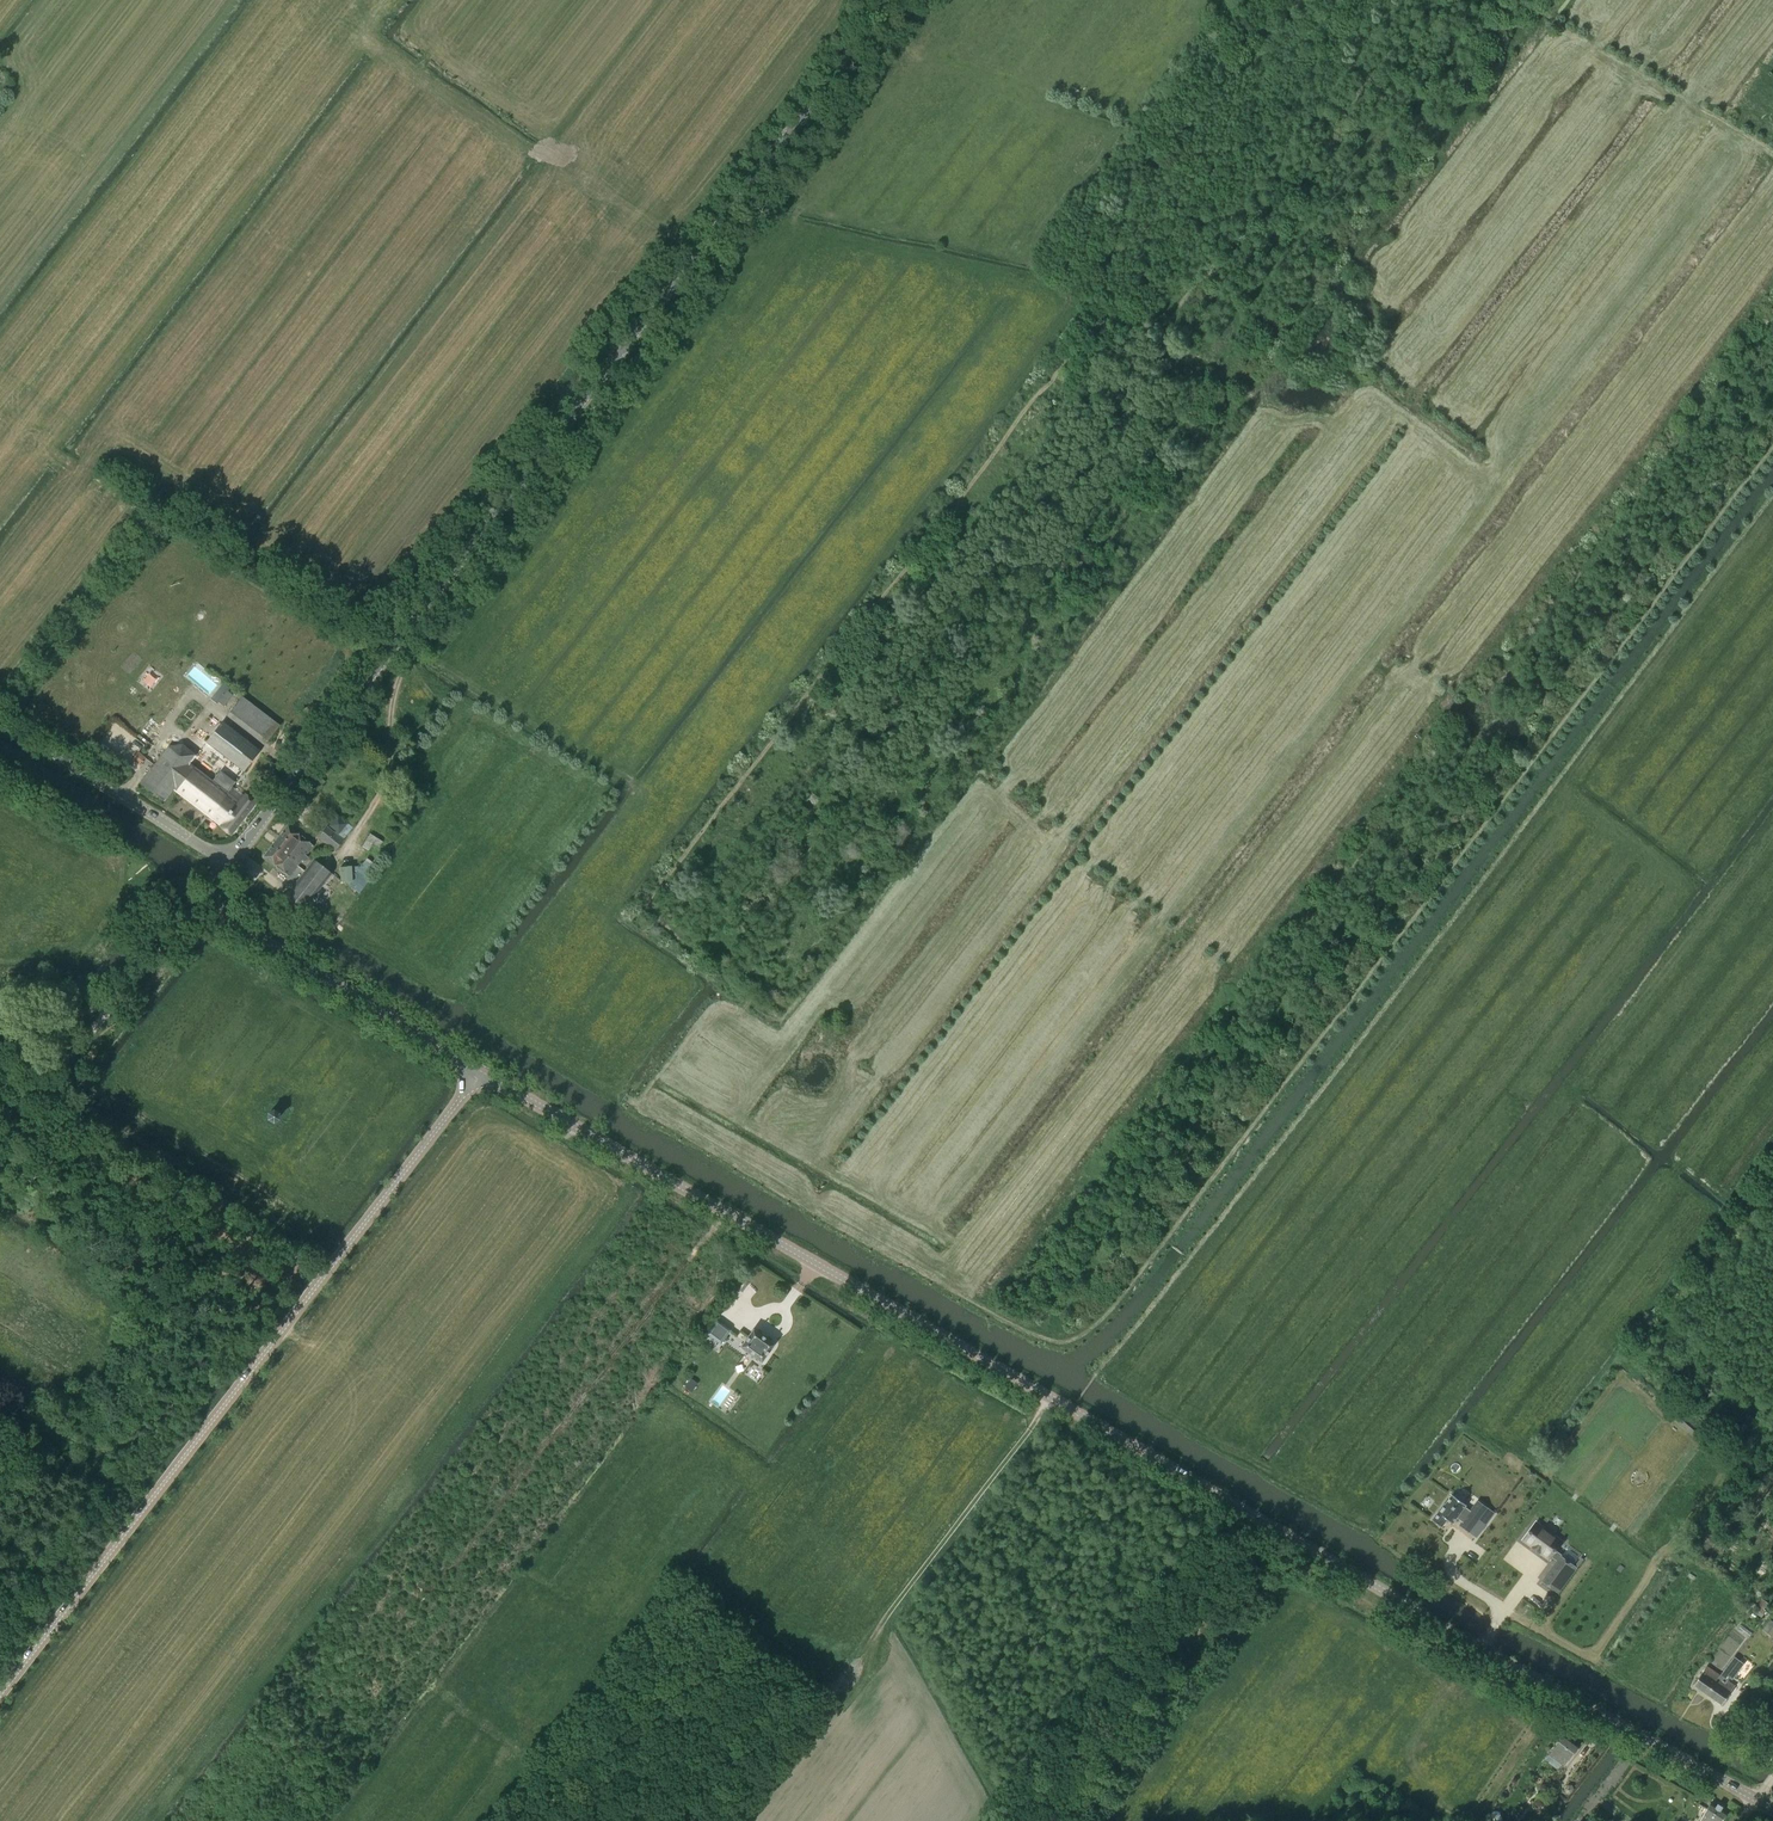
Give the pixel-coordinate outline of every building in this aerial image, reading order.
[(228,691),(219,702),(224,706),(233,695),(228,691)] [(279,725),(241,696),(230,711),(227,715),(265,744),(279,725)] [(221,722),(205,743),(243,772),(259,751),(221,722)] [(355,749),(365,736),(361,733),(364,728),(358,723),(345,741),(355,749)] [(243,796),(231,787),(234,782),(219,771),(212,780),(189,763),(195,756),(181,745),(168,747),(140,783),(164,801),(173,789),(220,826),(219,827),(230,836),(256,802),(245,794),(243,796)] [(138,764),(143,758),(137,753),(132,760),(138,764)] [(309,801),(325,781),(317,775),(302,795),(309,801)] [(342,839),(352,828),(337,816),(329,825),(338,833),(337,835),(326,827),(318,837),(335,850),(343,840),(342,839)] [(297,866),(305,855),(313,845),(304,838),(306,835),(300,831),(298,834),(287,825),(263,857),(289,876),(297,866)] [(362,846),(368,850),(372,844),(379,848),(382,842),(369,834),(362,846)] [(310,864),(305,861),(308,857),(305,855),(297,866),(305,871),(285,898),(302,911),(331,872),(318,862),(311,863),(310,864)] [(350,866),(340,867),(341,882),(351,881),(350,866)] [(273,1123),(279,1120),(279,1113),(273,1109),(267,1113),(267,1119),(273,1123)] [(730,1330),(717,1320),(707,1334),(720,1344),(730,1330)] [(773,1345),(752,1330),(740,1347),(761,1362),(773,1345)] [(696,1382),(691,1378),(684,1387),(690,1391),(696,1382)] [(1476,1536),(1494,1513),(1478,1501),(1471,1511),(1465,1507),(1466,1505),(1453,1495),(1446,1505),(1444,1503),(1432,1520),(1442,1527),(1448,1519),(1453,1523),(1457,1517),(1463,1522),(1461,1525),(1476,1536)] [(1539,1519),(1527,1536),(1555,1556),(1567,1539),(1539,1519)] [(1561,1556),(1542,1581),(1558,1592),(1576,1567),(1561,1556)] [(1764,1609),(1767,1605),(1761,1601),(1757,1605),(1752,1602),(1748,1607),(1761,1617),(1766,1611),(1764,1609)] [(1757,1621),(1759,1618),(1747,1608),(1744,1612),(1757,1621)] [(1770,1619),(1763,1629),(1771,1635),(1772,1633),(1772,1621),(1770,1619)] [(1708,1694),(1721,1676),(1706,1666),(1694,1684),(1708,1694)] [(1722,1704),(1735,1686),(1721,1676),(1708,1694),(1722,1704)] [(1565,1765),(1571,1757),(1580,1745),(1565,1734),(1545,1761),(1556,1768),(1558,1764),(1560,1766),(1562,1763),(1565,1765)] [(1571,1793),(1574,1790),(1572,1785),(1567,1785),(1564,1788),(1566,1792),(1571,1793)] [(1711,1803),(1704,1814),(1700,1820),(1722,1820),(1727,1813),(1722,1810),(1723,1807),(1718,1804),(1717,1806),(1711,1803)] [(1492,1815),(1494,1820),(1502,1820),(1503,1818),(1500,1811),(1498,1810),(1495,1810),(1493,1811),(1492,1812),(1492,1815)]
